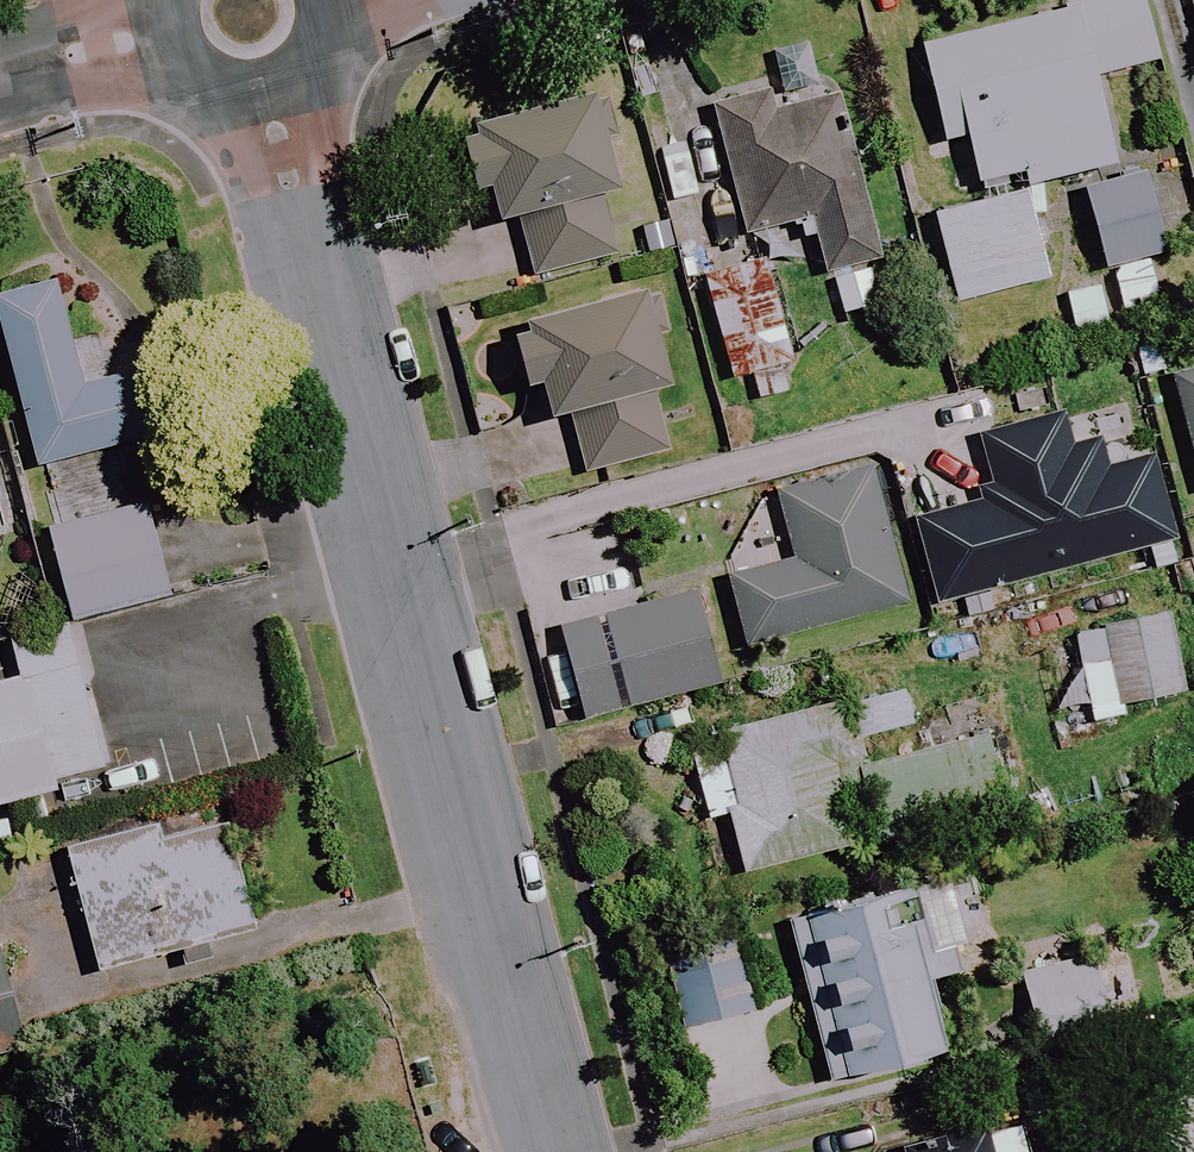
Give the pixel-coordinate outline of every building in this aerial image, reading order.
[(1142,0),(1103,0),(921,47),(945,142),(965,136),(977,183),(1026,170),(1030,185),(1117,163),(1095,76),(1157,60),(1142,0)] [(811,220),(836,320),(876,310),(866,268),(883,264),(836,70),(788,82),(711,101),(744,236),(811,220)] [(630,191),(609,96),(473,126),(476,140),(460,143),(469,184),(485,180),(494,222),(522,215),(537,283),(627,262),(611,195),(630,191)] [(1153,175),(1085,192),(1104,271),(1172,254),(1153,175)] [(1025,191),(936,212),(957,301),(1045,281),(1025,191)] [(748,376),(756,408),(789,400),(781,368),(794,365),(767,260),(703,277),(729,381),(748,376)] [(64,288),(0,303),(0,312),(37,471),(166,441),(143,342),(100,352),(96,333),(76,338),(64,288)] [(670,391),(646,294),(526,323),(533,350),(511,355),(518,387),(541,381),(550,421),(573,415),(591,485),(671,465),(653,395),(670,391)] [(1177,378),(1193,446),(1193,374),(1177,378)] [(1073,456),(1061,417),(980,440),(991,479),(975,484),(981,503),(916,521),(941,608),(1182,539),(1157,452),(1103,468),(1098,449),(1073,456)] [(907,606),(874,473),(779,497),(795,564),(730,580),(747,646),(907,606)] [(150,506),(49,530),(73,626),(173,601),(150,506)] [(698,601),(559,635),(580,719),(718,685),(698,601)] [(1186,693),(1170,614),(1075,633),(1082,670),(1053,676),(1059,709),(1088,704),(1092,726),(1133,718),(1130,704),(1186,693)] [(17,682),(0,686),(0,809),(57,795),(54,784),(110,770),(84,665),(74,668),(64,628),(7,643),(17,682)] [(867,803),(878,848),(1006,815),(986,737),(871,766),(863,740),(919,726),(910,691),(853,705),(825,710),(693,743),(714,827),(731,823),(742,871),(857,843),(849,808),(867,803)] [(98,977),(178,957),(181,968),(212,961),(209,949),(260,936),(229,813),(67,853),(98,977)] [(941,978),(915,887),(790,924),(836,1082),(951,1049),(931,981),(941,978)] [(28,1048),(0,931),(0,1054),(28,1048)] [(737,947),(679,959),(693,1028),(751,1015),(737,947)] [(1042,1073),(1016,1079),(1026,1122),(1131,1098),(1099,953),(1019,971),(1042,1073)] [(996,1142),(956,1151),(998,1151),(996,1142)]
